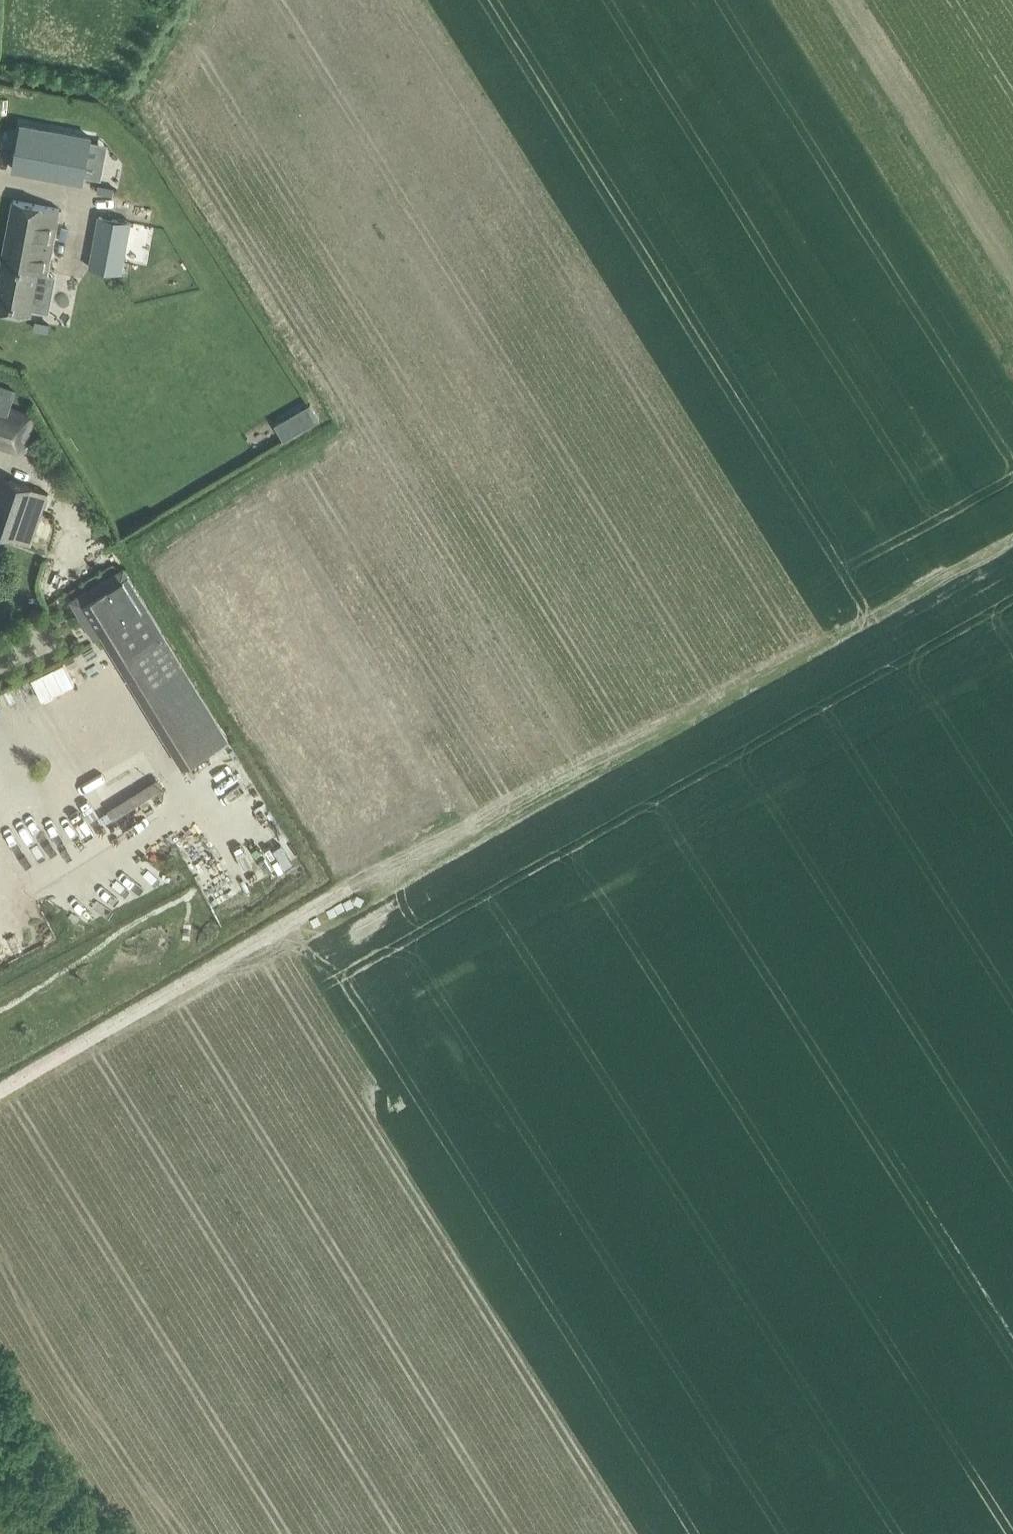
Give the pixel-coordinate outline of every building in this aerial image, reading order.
[(14,169),(34,173),(83,182),(91,136),(22,124),(14,169)] [(0,274),(0,309),(13,312),(23,314),(32,315),(40,273),(49,274),(62,208),(44,205),(34,203),(14,199),(0,274)] [(89,267),(122,273),(132,220),(98,214),(89,267)] [(36,320),(35,328),(46,330),(47,322),(36,320)] [(16,390),(0,385),(0,444),(20,451),(31,416),(28,411),(11,406),(16,390)] [(310,403),(275,423),(284,439),(319,419),(310,403)] [(32,544),(49,493),(6,478),(0,494),(0,533),(32,544)] [(92,521),(67,534),(92,579),(116,565),(92,521)] [(103,634),(184,767),(228,739),(123,566),(70,599),(94,639),(103,634)]
